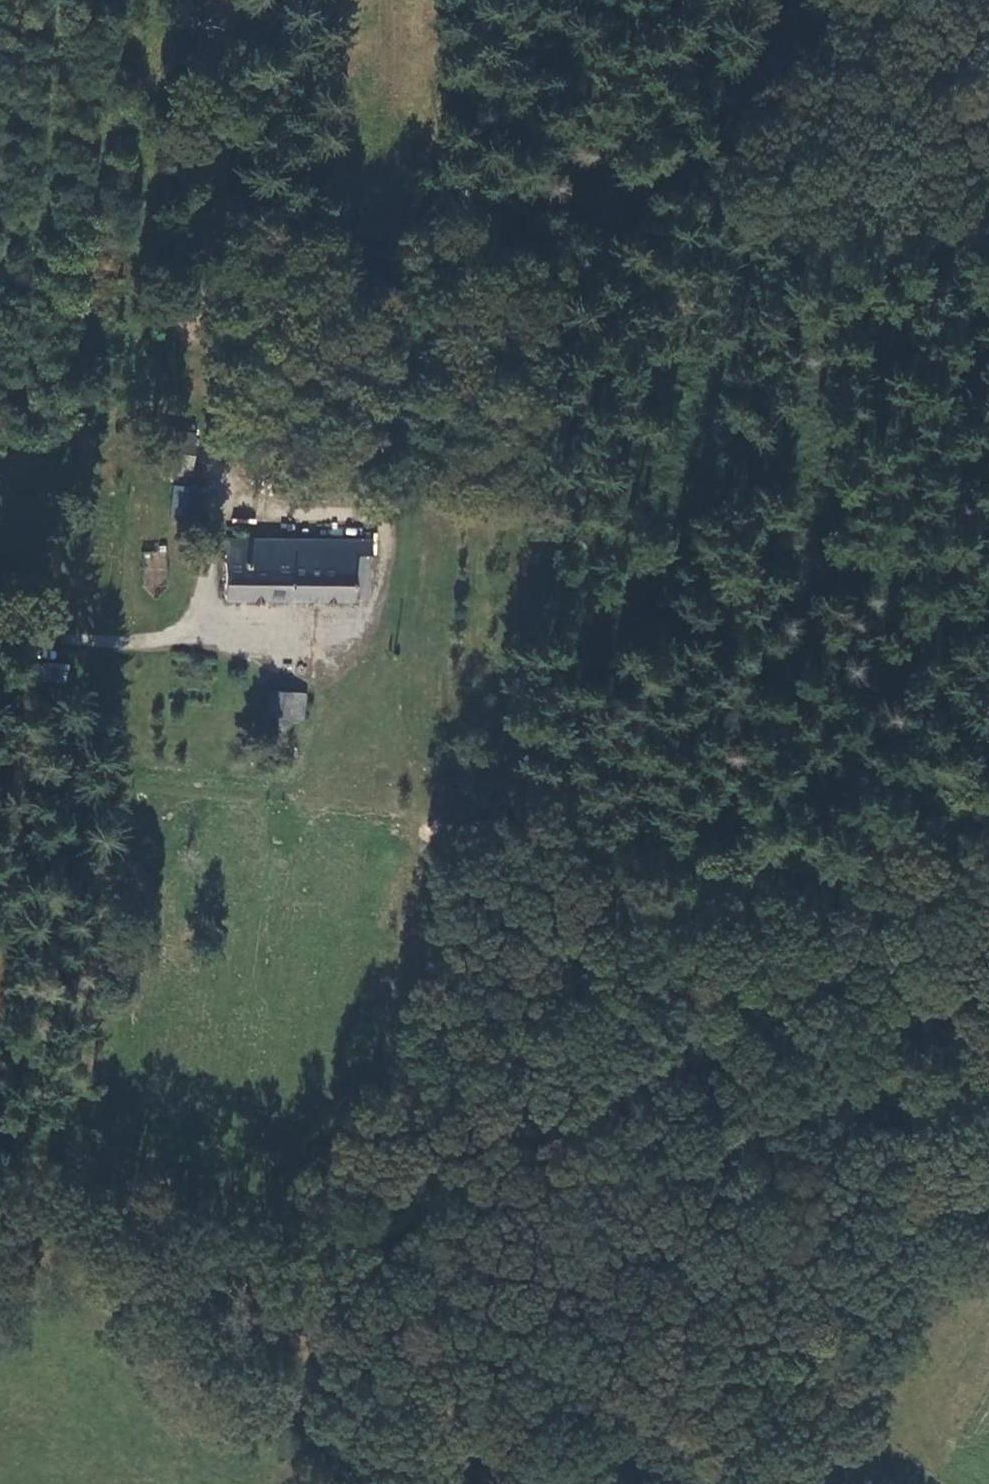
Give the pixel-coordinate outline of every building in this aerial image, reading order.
[(174,456),(196,454),(194,433),(172,434),(174,456)] [(174,486),(173,517),(198,518),(198,487),(174,486)] [(225,539),(224,564),(287,564),(288,540),(225,539)] [(370,554),(371,541),(288,540),(287,564),(224,564),(223,599),(352,601),(353,597),(365,597),(366,570),(353,569),(353,554),(370,554)] [(144,550),(143,585),(165,586),(166,550),(144,550)] [(68,666),(42,664),(40,680),(66,682),(68,666)] [(306,694),(273,688),(271,688),(267,715),(273,716),(270,720),(270,725),(273,730),(277,732),(283,731),(287,728),(288,722),(286,717),(302,720),(306,694)]
